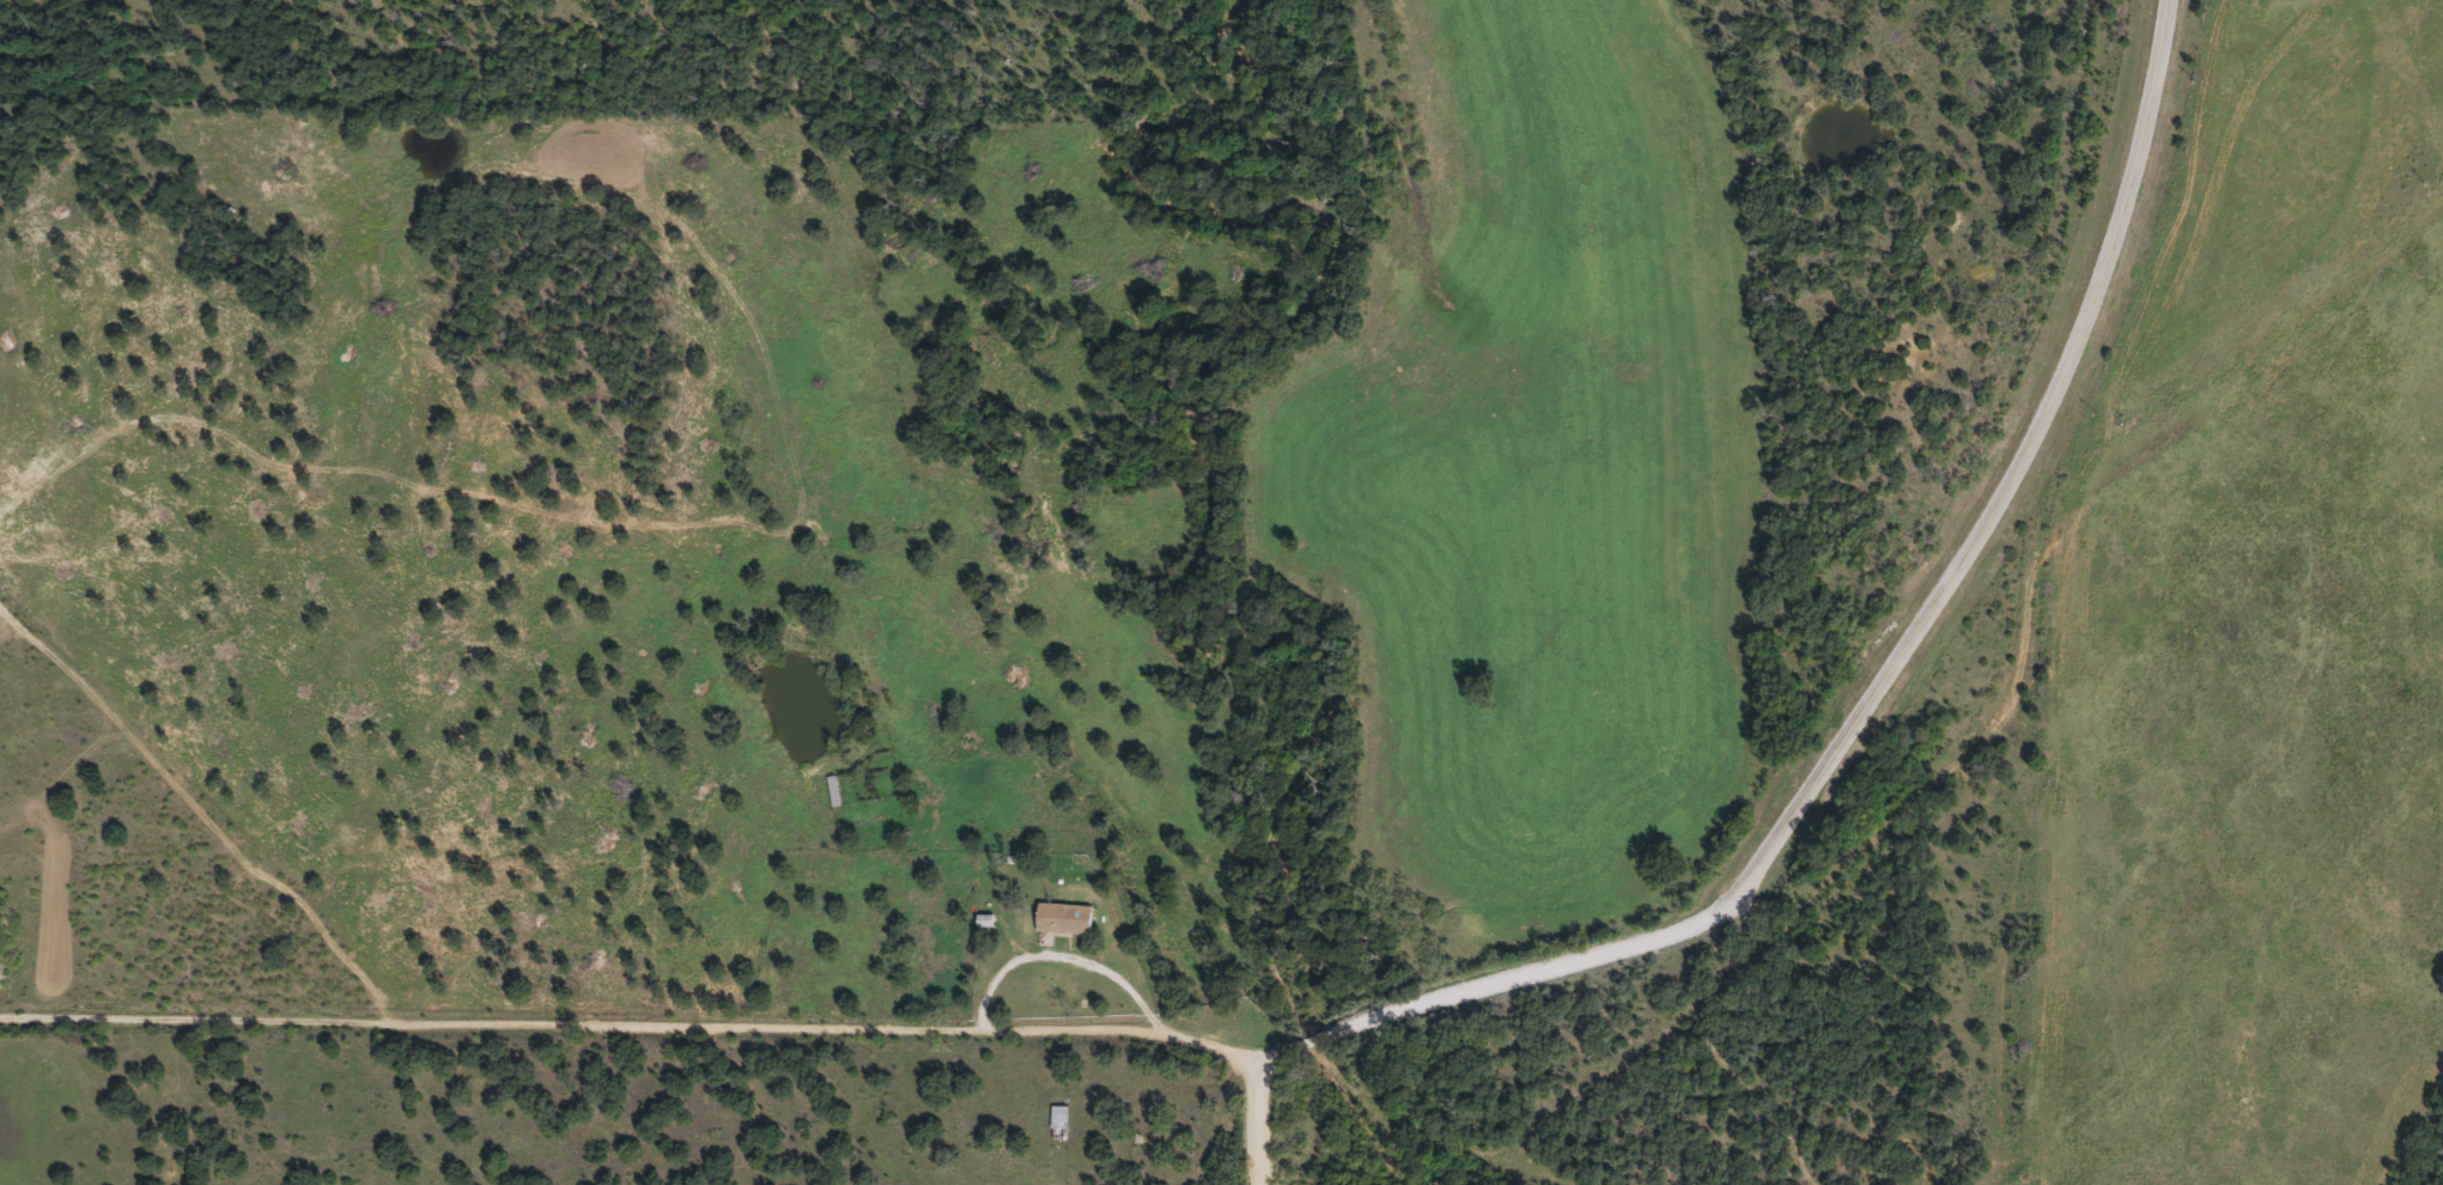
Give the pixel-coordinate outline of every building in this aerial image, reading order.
[(829,779),(833,808),(842,807),(838,778),(829,779)] [(1039,903),(1095,905),(1093,944),(1038,942),(1039,903)] [(993,918),(979,917),(978,931),(991,932),(993,918)] [(1070,1107),(1053,1107),(1053,1142),(1070,1142),(1070,1107)]
